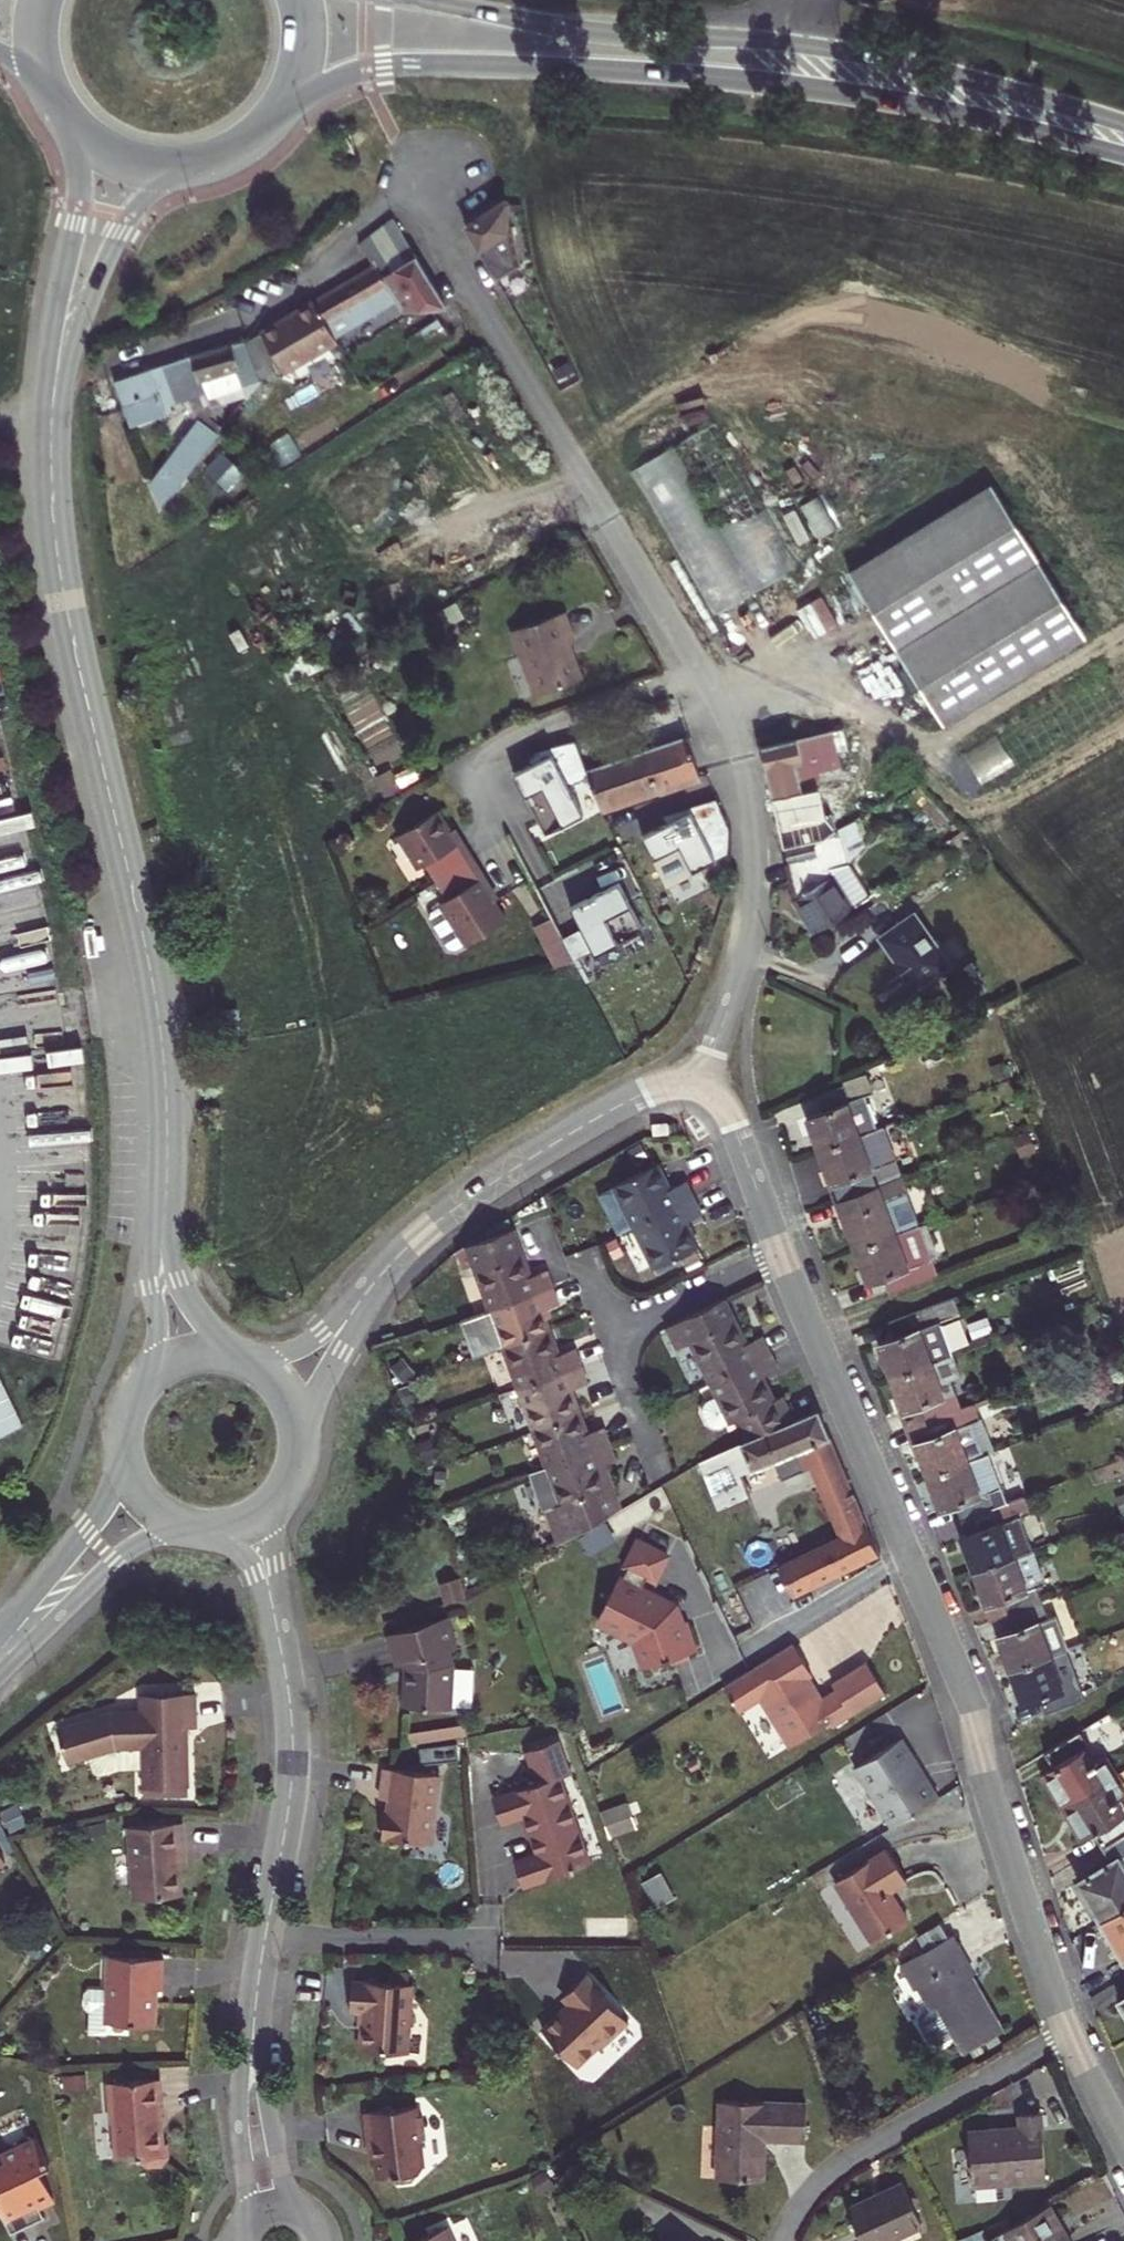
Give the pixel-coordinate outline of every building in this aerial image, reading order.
[(508,204),(507,202),(466,227),(496,278),(519,265),(511,228),(506,232),(508,204)] [(395,299),(402,310),(445,307),(442,298),(394,219),(363,243),(363,249),(374,267),(395,299)] [(374,267),(313,302),(334,338),(395,299),(374,267)] [(313,302),(261,333),(247,343),(260,381),(266,378),(272,374),(275,378),(336,342),(334,338),(313,302)] [(440,322),(408,336),(415,352),(447,337),(440,322)] [(223,427),(227,421),(222,405),(247,398),(260,381),(247,343),(231,343),(196,355),(213,397),(207,399),(209,407),(211,418),(223,427)] [(205,392),(207,399),(213,397),(196,355),(190,357),(205,392)] [(553,356),(544,361),(548,368),(557,363),(553,356)] [(205,392),(190,357),(115,382),(130,426),(172,412),(169,403),(205,392)] [(151,483),(160,506),(187,475),(223,427),(211,418),(209,407),(151,483)] [(849,573),(942,725),(1085,638),(992,485),(849,573)] [(724,554),(689,573),(712,614),(751,593),(722,540),(718,542),(724,554)] [(511,631),(534,696),(580,679),(568,645),(576,643),(565,613),(511,631)] [(760,748),(771,798),(801,792),(845,781),(839,754),(849,751),(843,729),(760,748)] [(586,770),(601,812),(700,776),(686,736),(586,770)] [(513,774),(545,835),(583,815),(551,754),(513,774)] [(370,771),(385,796),(401,787),(418,779),(412,767),(395,775),(387,762),(370,771)] [(771,798),(786,858),(815,851),(801,792),(771,798)] [(641,835),(667,883),(714,858),(690,810),(641,835)] [(436,881),(468,861),(456,842),(452,844),(432,812),(392,837),(412,870),(424,863),(436,881)] [(842,847),(862,835),(854,821),(842,828),(843,829),(834,833),(842,847)] [(791,902),(812,935),(866,901),(854,877),(850,874),(845,872),(840,867),(848,865),(842,847),(834,833),(822,841),(816,843),(818,851),(815,851),(786,858),(794,900),(791,902)] [(479,880),(468,861),(436,881),(447,899),(435,906),(456,939),(496,915),(476,883),(479,880)] [(644,930),(619,882),(571,907),(596,955),(644,930)] [(569,951),(549,913),(531,921),(555,966),(574,962),(569,951)] [(888,953),(914,990),(949,965),(913,914),(883,935),(894,949),(888,953)] [(883,935),(878,938),(888,953),(894,949),(883,935)] [(821,1110),(805,1116),(818,1151),(859,1136),(847,1104),(873,1094),(866,1073),(842,1081),(843,1084),(815,1095),(821,1110)] [(832,1184),(838,1200),(900,1176),(881,1128),(859,1136),(818,1151),(831,1185),(832,1184)] [(1014,1139),(1020,1155),(1034,1149),(1028,1134),(1014,1139)] [(615,1187),(635,1227),(694,1198),(686,1182),(670,1190),(658,1165),(615,1187)] [(1050,1176),(1054,1188),(1061,1185),(1057,1174),(1050,1176)] [(844,1215),(843,1216),(855,1250),(896,1234),(883,1202),(906,1194),(900,1176),(838,1200),(844,1215)] [(919,1226),(906,1194),(883,1202),(896,1234),(919,1226)] [(635,1227),(655,1268),(698,1246),(686,1222),(702,1214),(694,1198),(635,1227)] [(558,1214),(564,1230),(576,1225),(570,1210),(558,1214)] [(883,1278),(889,1293),(937,1275),(919,1226),(896,1234),(855,1250),(868,1284),(883,1278)] [(546,1270),(528,1277),(511,1230),(467,1246),(490,1311),(552,1288),(546,1270)] [(558,1306),(552,1288),(490,1311),(503,1348),(548,1332),(544,1320),(541,1312),(548,1309),(558,1306)] [(879,1345),(891,1378),(953,1354),(941,1322),(961,1314),(954,1298),(888,1323),(894,1338),(879,1345)] [(690,1342),(710,1383),(770,1353),(762,1337),(746,1345),(724,1300),(666,1328),(676,1349),(690,1342)] [(541,1312),(544,1320),(551,1317),(548,1309),(541,1312)] [(581,1367),(574,1349),(557,1356),(548,1332),(503,1348),(518,1389),(581,1367)] [(782,1396),(774,1401),(762,1377),(779,1369),(770,1353),(710,1383),(717,1398),(707,1402),(703,1407),(702,1415),(708,1425),(714,1428),(720,1428),(741,1418),(751,1439),(794,1421),(782,1396)] [(891,1378),(910,1427),(959,1409),(949,1380),(961,1376),(953,1354),(891,1378)] [(1103,1359),(1108,1375),(1117,1371),(1112,1356),(1103,1359)] [(533,1431),(578,1415),(570,1391),(587,1384),(581,1367),(518,1389),(533,1431)] [(446,1373),(451,1386),(462,1381),(458,1368),(446,1373)] [(25,1423),(0,1375),(0,1435),(25,1423)] [(910,1427),(928,1477),(984,1456),(972,1423),(978,1420),(972,1404),(959,1409),(910,1427)] [(749,1495),(741,1474),(794,1453),(801,1471),(810,1467),(836,1456),(817,1412),(794,1421),(751,1439),(702,1462),(720,1507),(749,1495)] [(533,1431),(547,1468),(609,1445),(603,1428),(586,1434),(578,1415),(533,1431)] [(972,1423),(984,1456),(988,1454),(995,1451),(983,1419),(978,1420),(972,1423)] [(544,1509),(557,1545),(614,1512),(598,1468),(605,1465),(615,1462),(609,1445),(547,1468),(560,1504),(544,1509)] [(928,1477),(941,1510),(955,1505),(961,1520),(1007,1503),(988,1454),(984,1456),(928,1477)] [(836,1456),(810,1467),(817,1482),(842,1471),(836,1456)] [(598,1468),(614,1512),(621,1508),(605,1465),(598,1468)] [(547,1468),(531,1474),(544,1509),(560,1504),(547,1468)] [(791,1595),(877,1553),(842,1471),(817,1482),(826,1504),(819,1506),(823,1515),(830,1512),(841,1537),(780,1567),(791,1595)] [(1016,1519),(1029,1514),(1023,1498),(1007,1503),(961,1520),(967,1536),(962,1538),(974,1572),(1029,1551),(1016,1519)] [(668,1554),(640,1540),(621,1581),(618,1580),(598,1619),(637,1639),(646,1667),(670,1659),(688,1654),(695,1651),(685,1621),(679,1624),(674,1608),(640,1591),(647,1578),(654,1582),(668,1554)] [(988,1605),(994,1621),(1007,1616),(1041,1603),(1036,1591),(1035,1587),(1044,1584),(1044,1583),(1032,1550),(1029,1551),(974,1572),(987,1605),(988,1605)] [(440,1584),(445,1603),(465,1597),(459,1577),(458,1577),(440,1584)] [(997,1637),(1010,1671),(1050,1655),(1068,1649),(1055,1616),(1046,1620),(1041,1603),(1007,1616),(1013,1631),(997,1637)] [(406,1679),(404,1707),(451,1709),(453,1664),(449,1651),(456,1649),(447,1618),(387,1635),(397,1667),(405,1665),(409,1678),(406,1679)] [(806,1665),(793,1645),(724,1688),(739,1712),(760,1699),(791,1748),(830,1723),(833,1727),(886,1695),(868,1665),(833,1686),(838,1693),(822,1702),(808,1679),(801,1668),(806,1665)] [(1022,1705),(1038,1699),(1044,1715),(1077,1702),(1071,1686),(1063,1689),(1050,1655),(1010,1671),(1022,1705)] [(813,1676),(806,1665),(801,1668),(808,1679),(813,1676)] [(145,1789),(190,1788),(188,1729),(197,1728),(196,1694),(142,1696),(143,1712),(131,1713),(131,1716),(120,1717),(120,1713),(111,1714),(59,1730),(69,1764),(90,1757),(95,1774),(101,1778),(118,1772),(144,1771),(145,1789)] [(430,1762),(457,1759),(453,1728),(408,1733),(409,1743),(427,1741),(430,1762)] [(1045,1774),(1065,1807),(1114,1777),(1102,1757),(1096,1761),(1078,1733),(1046,1753),(1055,1768),(1045,1774)] [(570,1775),(558,1741),(527,1752),(538,1783),(493,1799),(501,1823),(525,1815),(538,1854),(515,1862),(523,1886),(589,1864),(560,1778),(570,1775)] [(887,1831),(934,1802),(922,1783),(917,1782),(904,1761),(907,1760),(896,1742),(849,1772),(887,1831)] [(385,1813),(382,1838),(432,1844),(439,1775),(385,1769),(381,1799),(389,1801),(388,1813),(385,1813)] [(1086,1840),(1094,1835),(1103,1848),(1123,1836),(1123,1807),(1119,1800),(1123,1797),(1123,1792),(1114,1777),(1065,1807),(1086,1840)] [(190,1788),(145,1789),(145,1797),(190,1796),(190,1788)] [(601,1810),(609,1837),(635,1829),(627,1802),(601,1810)] [(129,1827),(135,1900),(182,1896),(179,1856),(185,1855),(182,1823),(129,1827)] [(1102,1921),(1123,1907),(1123,1863),(1121,1858),(1123,1857),(1123,1836),(1103,1848),(1111,1863),(1078,1883),(1102,1921)] [(835,1882),(874,1943),(909,1921),(894,1899),(892,1900),(887,1893),(907,1882),(887,1850),(835,1882)] [(1123,1958),(1123,1907),(1102,1921),(1123,1958)] [(924,1952),(948,1938),(939,1922),(916,1937),(924,1952)] [(914,1991),(918,1989),(930,2011),(936,2007),(963,2054),(1002,2031),(962,1963),(967,1960),(953,1935),(948,1938),(924,1952),(900,1966),(914,1991)] [(129,2024),(157,2025),(158,2001),(155,2000),(155,1990),(162,1990),(164,1958),(109,1956),(108,1986),(92,1985),(90,2035),(128,2037),(129,2024)] [(390,1972),(389,1983),(408,1984),(408,1973),(390,1972)] [(543,2031),(576,2066),(600,2044),(604,2047),(629,2023),(585,1976),(564,1997),(575,2008),(566,2016),(563,2013),(543,2031)] [(362,2013),(360,2050),(409,2052),(412,1984),(408,1984),(389,1983),(352,1981),(350,2012),(362,2013)] [(141,2158),(142,2161),(147,2168),(162,2167),(166,2159),(165,2148),(163,2148),(160,2113),(162,2112),(160,2080),(109,2083),(112,2123),(114,2123),(117,2160),(141,2158)] [(722,2102),(719,2179),(763,2181),(764,2139),(806,2141),(807,2105),(722,2102)] [(364,2113),(368,2143),(374,2143),(378,2178),(395,2176),(396,2183),(412,2182),(423,2167),(420,2140),(425,2140),(422,2117),(417,2118),(416,2107),(364,2113)] [(972,2186),(1046,2181),(1041,2114),(1021,2115),(1021,2129),(968,2133),(972,2186)] [(10,2234),(40,2222),(33,2208),(48,2201),(35,2172),(50,2165),(36,2137),(0,2154),(7,2170),(0,2173),(0,2212),(10,2234)] [(862,2240),(884,2240),(922,2223),(903,2183),(847,2210),(862,2240)] [(988,2240),(1067,2240),(1047,2206),(988,2240)] [(417,2240),(454,2240),(447,2227),(417,2240)]
